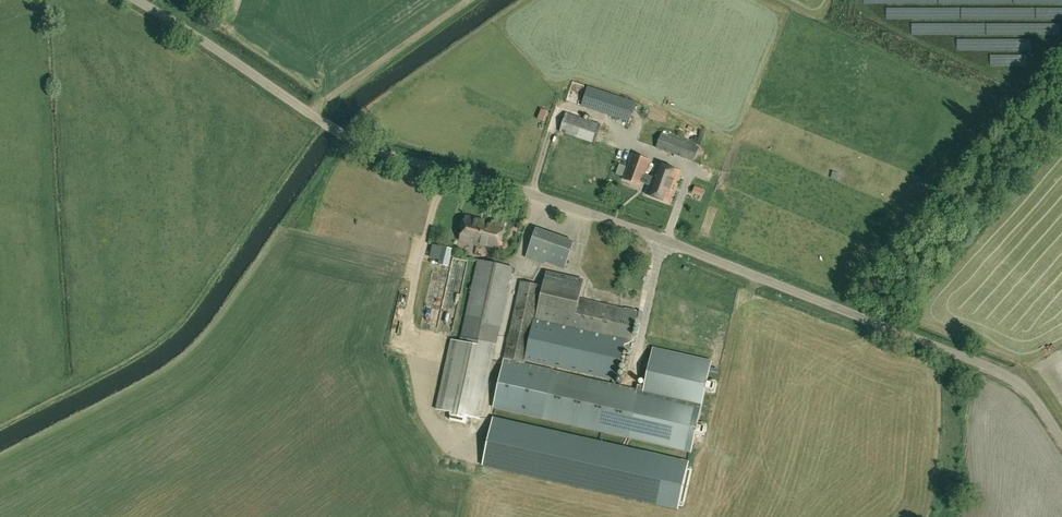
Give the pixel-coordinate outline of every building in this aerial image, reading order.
[(587,86),(581,106),(629,122),(636,102),(587,86)] [(621,152),(619,151),(626,132),(566,112),(560,131),(594,142),(590,157),(616,166),(621,152)] [(694,162),(699,147),(662,133),(656,148),(694,162)] [(646,194),(669,203),(680,171),(657,163),(652,177),(644,175),(650,160),(633,154),(624,179),(641,185),(641,183),(649,185),(646,194)] [(729,182),(724,191),(732,195),(736,186),(729,182)] [(466,216),(460,240),(477,244),(477,242),(499,247),(504,227),(505,223),(491,220),(490,224),(479,221),(480,219),(466,216)] [(536,227),(525,258),(544,265),(545,262),(564,269),(574,241),(536,227)] [(440,260),(439,264),(448,266),(452,250),(443,247),(440,260)] [(482,419),(514,272),(480,265),(463,341),(454,339),(438,409),(453,412),(452,419),(467,423),(469,416),(482,419)] [(521,286),(494,407),(689,451),(693,433),(695,433),(705,435),(707,425),(698,422),(695,422),(703,390),(705,391),(715,393),(717,382),(707,379),(705,379),(709,360),(653,348),(643,390),(639,389),(638,394),(553,375),(554,373),(526,367),(527,363),(618,384),(626,346),(632,347),(639,316),(620,312),(581,303),(585,285),(548,277),(544,291),(522,286),(521,286)] [(493,418),(483,465),(676,509),(678,501),(685,503),(692,470),(685,468),(686,462),(493,418)] [(468,454),(466,460),(474,463),(476,456),(468,454)]
